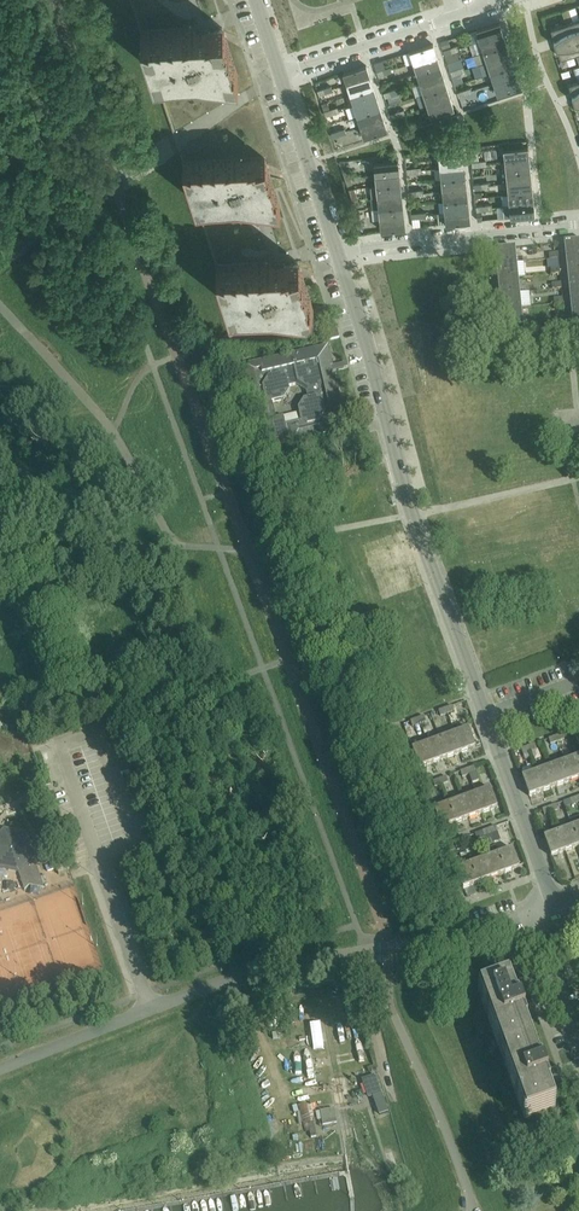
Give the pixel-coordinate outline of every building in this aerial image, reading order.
[(140,31),(153,71),(171,126),(182,161),(183,162),(196,202),(216,265),(229,305),(271,303),(313,308),(304,278),(300,267),(298,261),(289,233),(280,206),(271,177),(267,164),(265,158),(238,74),(214,0),(130,0),(140,31)] [(569,9),(570,12),(571,14),(573,21),(578,19),(578,17),(576,7),(569,9)] [(562,10),(564,17),(571,14),(570,12),(569,9),(569,8),(562,10)] [(571,14),(564,17),(566,23),(569,22),(573,21),(571,14)] [(573,21),(569,22),(574,37),(578,35),(578,19),(573,21)] [(478,29),(467,33),(471,44),(480,41),(503,33),(500,22),(478,29)] [(551,28),(556,43),(574,37),(569,22),(566,23),(551,28)] [(503,33),(480,41),(484,51),(507,44),(503,33)] [(556,43),(561,58),(576,53),(578,52),(578,51),(574,37),(556,43)] [(448,39),(441,41),(443,49),(450,47),(451,47),(448,39)] [(433,44),(403,54),(406,65),(414,62),(437,55),(433,44)] [(507,44),(484,51),(487,62),(510,54),(507,44)] [(487,62),(480,64),(483,75),(485,74),(490,72),(514,65),(510,54),(487,62)] [(437,55),(414,62),(417,73),(440,65),(437,55)] [(462,59),(448,63),(450,71),(457,68),(464,66),(462,59)] [(343,73),(347,84),(370,76),(366,65),(343,73)] [(440,65),(417,73),(420,83),(443,76),(440,65)] [(514,65),(490,72),(494,83),(517,75),(514,65)] [(517,75),(494,83),(497,94),(521,86),(517,75)] [(370,76),(347,84),(350,94),(373,87),(370,76)] [(420,83),(412,86),(416,97),(424,94),(447,86),(443,76),(420,83)] [(574,98),(578,96),(578,80),(569,83),(574,98)] [(447,86),(424,94),(427,105),(450,97),(447,86)] [(373,87),(350,94),(354,105),(377,97),(373,87)] [(354,105),(346,107),(349,118),(357,116),(380,108),(377,97),(354,105)] [(450,97),(427,105),(431,115),(454,108),(450,97)] [(462,111),(477,107),(475,98),(460,103),(462,111)] [(321,103),(324,111),(330,109),(328,101),(321,103)] [(380,108),(357,116),(360,126),(384,119),(380,108)] [(384,119),(360,126),(364,137),(387,130),(384,119)] [(504,150),(505,161),(529,158),(528,147),(504,150)] [(439,156),(440,168),(464,165),(463,154),(439,156)] [(529,158),(505,161),(506,172),(530,169),(529,158)] [(374,163),(375,175),(399,172),(398,161),(374,163)] [(464,165),(440,168),(441,179),(465,176),(464,165)] [(530,169),(506,172),(507,183),(531,181),(530,169)] [(399,172),(375,175),(376,186),(400,183),(399,172)] [(465,176),(441,179),(442,190),(466,187),(465,176)] [(531,181),(507,183),(508,194),(533,192),(531,181)] [(376,186),(371,186),(372,197),(377,197),(402,194),(400,183),(376,186)] [(466,187),(442,190),(444,201),(468,198),(466,187)] [(533,192),(508,194),(510,205),(534,203),(533,192)] [(402,194),(377,197),(379,208),(403,205),(402,194)] [(468,198),(444,201),(445,212),(469,209),(468,198)] [(510,205),(504,206),(505,217),(535,214),(534,203),(510,205)] [(403,205),(379,208),(380,219),(404,216),(403,205)] [(469,209),(445,212),(446,223),(470,221),(469,209)] [(404,216),(380,219),(381,230),(405,228),(404,216)] [(564,244),(566,259),(578,258),(578,242),(564,244)] [(494,251),(496,267),(517,264),(515,249),(494,251)] [(566,259),(567,274),(578,273),(578,258),(566,259)] [(517,264),(496,267),(498,282),(518,279),(517,264)] [(560,268),(550,269),(551,276),(560,275),(560,269),(560,268)] [(567,274),(569,289),(578,288),(578,273),(567,274)] [(518,279),(498,282),(499,296),(520,294),(518,279)] [(569,289),(570,304),(578,303),(578,288),(569,289)] [(520,294),(499,296),(501,311),(522,309),(531,308),(529,293),(520,294)] [(570,304),(572,319),(578,318),(578,303),(570,304)] [(522,309),(501,311),(502,326),(523,324),(522,309)] [(244,322),(235,325),(237,331),(246,328),(244,322)] [(523,324),(502,326),(504,342),(525,340),(523,324)] [(340,339),(339,335),(337,329),(328,331),(330,341),(340,339)] [(331,361),(329,361),(326,349),(313,352),(313,349),(245,365),(257,419),(259,419),(260,422),(258,423),(272,486),(291,481),(282,444),(290,442),(289,440),(292,440),(293,442),(347,429),(337,384),(334,385),(331,372),(330,367),(332,367),(331,361)] [(452,707),(454,712),(458,713),(458,715),(466,712),(462,703),(452,707)] [(20,723),(15,708),(0,714),(0,719),(4,729),(20,723)] [(445,709),(439,712),(441,717),(447,715),(445,709)] [(418,719),(411,722),(413,728),(420,725),(418,719)] [(468,729),(454,734),(461,754),(475,748),(468,729)] [(454,734),(440,739),(447,759),(461,754),(454,734)] [(563,734),(555,737),(557,743),(565,740),(563,734)] [(440,739),(426,744),(433,764),(447,759),(440,739)] [(426,744),(412,750),(419,769),(433,764),(426,744)] [(528,747),(521,750),(523,755),(530,753),(528,747)] [(564,762),(571,782),(578,779),(578,760),(578,757),(564,762)] [(564,762),(550,767),(557,787),(571,782),(564,762)] [(550,767),(536,772),(543,792),(557,787),(550,767)] [(467,770),(459,772),(461,778),(469,775),(467,770)] [(536,772),(522,778),(529,797),(543,792),(536,772)] [(447,777),(439,780),(442,785),(449,783),(447,777)] [(490,789),(476,794),(483,814),(497,809),(490,789)] [(476,794),(462,800),(469,819),(483,814),(476,794)] [(462,800),(448,805),(455,824),(469,819),(462,800)] [(448,805),(434,810),(441,829),(455,824),(448,805)] [(558,833),(565,852),(578,847),(578,846),(572,827),(558,833)] [(44,889),(26,835),(5,831),(0,836),(0,869),(19,872),(25,891),(29,886),(44,889)] [(558,833),(544,838),(551,857),(565,852),(558,833)] [(461,840),(454,842),(456,848),(464,845),(461,840)] [(512,849),(498,855),(505,874),(519,869),(512,849)] [(498,855),(484,860),(491,879),(505,874),(498,855)] [(484,860),(470,865),(477,884),(491,879),(484,860)] [(470,865),(456,870),(463,889),(477,884),(470,865)] [(521,1021),(524,1020),(520,1008),(517,1009),(508,983),(480,994),(526,1120),(554,1110),(550,1100),(544,1084),(547,1083),(543,1072),(543,1071),(540,1072),(521,1021)] [(375,1076),(364,1080),(370,1099),(382,1095),(375,1076)] [(312,1124),(307,1104),(299,1106),(305,1133),(309,1132),(311,1138),(317,1137),(314,1123),(312,1124)] [(338,1124),(336,1109),(321,1112),(324,1126),(338,1124)]
